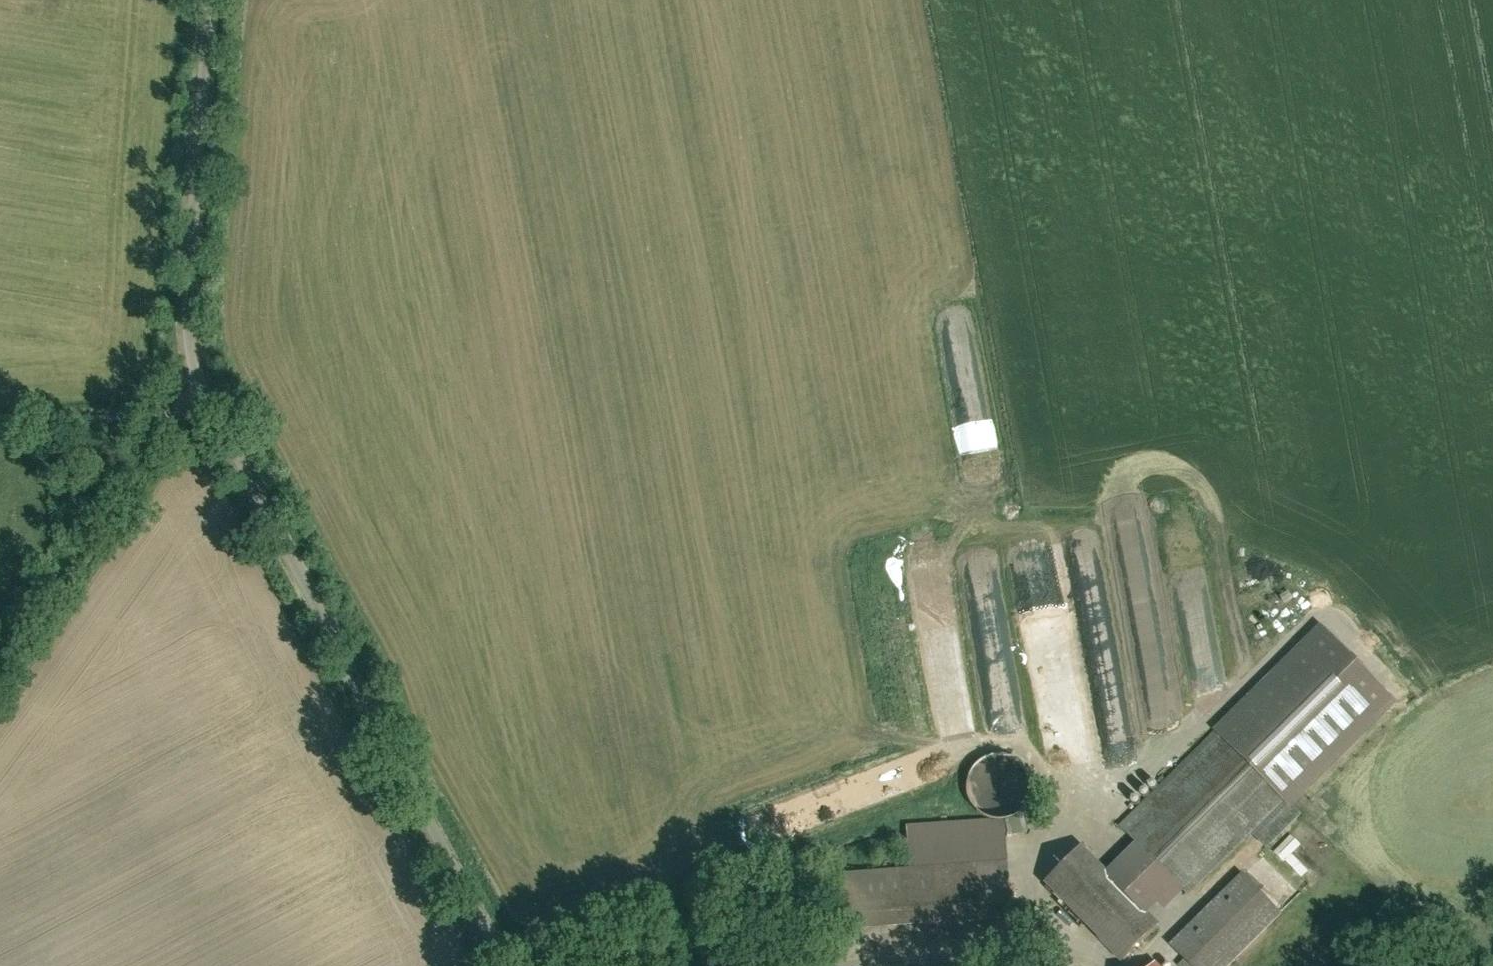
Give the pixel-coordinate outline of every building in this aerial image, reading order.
[(1121,514),(1124,549),(1147,547),(1143,511),(1121,514)] [(1402,699),(1321,618),(1211,729),(1289,809),(1402,699)] [(1192,903),(1289,809),(1211,729),(1114,823),(1135,845),(1180,893),(1192,903)] [(908,870),(830,875),(834,937),(1012,926),(1005,819),(906,825),(908,870)] [(1277,848),(1286,859),(1303,844),(1294,833),(1277,848)] [(1180,893),(1135,845),(1105,873),(1151,921),(1180,893)] [(1042,884),(1121,965),(1122,965),(1161,929),(1151,921),(1105,873),(1081,846),(1042,884)] [(1241,871),(1166,948),(1185,965),(1232,965),(1284,912),(1241,871)]
